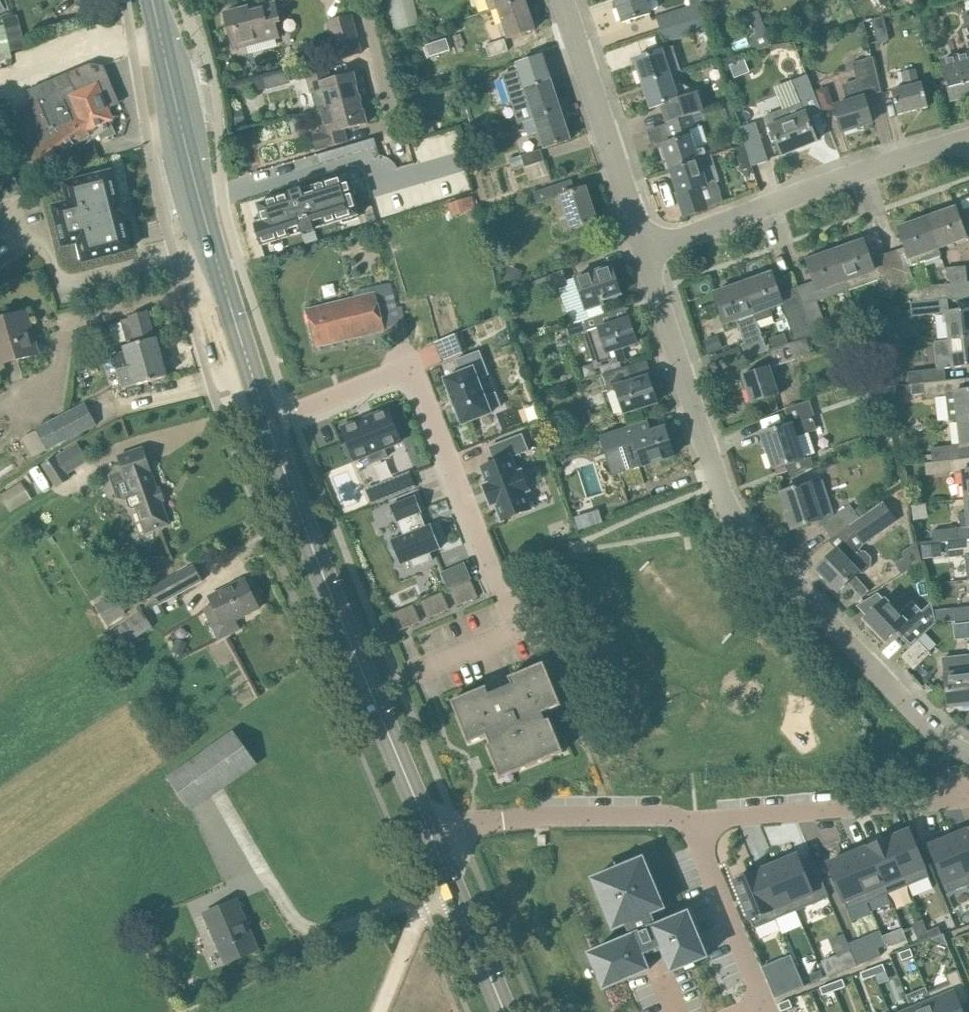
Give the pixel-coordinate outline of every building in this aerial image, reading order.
[(395,31),(420,25),(414,0),(387,0),(395,31)] [(490,10),(490,11),(499,8),(499,7),(521,0),(486,0),(490,10)] [(535,30),(525,0),(521,0),(499,7),(499,8),(509,38),(535,30)] [(648,1),(649,0),(615,0),(622,22),(652,12),(648,1)] [(872,1),(878,9),(889,2),(887,0),(874,0),(872,1)] [(657,16),(656,16),(661,29),(704,15),(701,5),(700,2),(691,5),(657,16)] [(225,13),(234,49),(280,37),(276,23),(280,21),(276,5),(251,12),(249,6),(225,13)] [(812,21),(802,11),(792,21),(803,31),(812,21)] [(351,15),(334,19),(344,58),(361,53),(353,23),(351,15)] [(704,15),(661,29),(665,42),(708,27),(704,15)] [(884,17),(872,20),(878,43),(890,40),(884,17)] [(853,23),(856,35),(867,33),(864,21),(853,23)] [(764,24),(750,30),(758,50),(772,44),(764,24)] [(0,25),(0,59),(11,57),(10,51),(3,25),(0,25)] [(962,29),(968,53),(955,56),(942,60),(946,76),(953,101),(968,96),(968,27),(962,29)] [(485,45),(490,57),(509,50),(505,39),(485,45)] [(673,46),(634,59),(642,83),(671,74),(682,70),(673,46)] [(774,46),(760,52),(762,59),(777,53),(774,46)] [(561,109),(551,79),(547,80),(545,74),(547,74),(541,56),(517,64),(519,70),(507,74),(513,92),(509,93),(519,122),(523,121),(561,109)] [(879,81),(873,57),(852,63),(857,80),(842,84),(847,100),(835,104),(834,104),(836,109),(843,131),(873,122),(862,87),(879,81)] [(34,103),(14,112),(32,151),(29,152),(40,169),(90,135),(87,131),(96,128),(111,121),(114,120),(99,85),(110,80),(104,66),(90,63),(69,73),(35,88),(28,91),(34,103)] [(361,98),(354,73),(331,79),(327,66),(306,72),(316,110),(361,98)] [(899,115),(929,107),(922,82),(920,83),(915,68),(901,72),(905,86),(892,90),(899,115)] [(256,75),(257,87),(291,84),(291,73),(256,75)] [(671,74),(642,83),(651,108),(661,105),(667,123),(704,110),(698,93),(680,83),(675,85),(671,74)] [(817,141),(810,122),(808,118),(822,113),(808,74),(792,81),(801,102),(766,115),(782,155),(817,141)] [(344,130),(367,123),(361,98),(316,110),(322,133),(312,135),(316,150),(347,141),(344,130)] [(237,126),(246,123),(243,107),(233,110),(237,126)] [(545,148),(571,140),(561,109),(523,121),(528,135),(540,132),(545,148)] [(671,142),(663,145),(671,169),(713,154),(710,144),(705,146),(696,148),(690,130),(700,126),(696,114),(665,124),(671,142)] [(432,119),(416,124),(419,137),(436,132),(432,119)] [(116,133),(111,121),(96,128),(101,140),(116,133)] [(746,143),(754,167),(768,162),(756,124),(740,129),(745,143),(746,143)] [(741,171),(754,167),(746,143),(745,143),(746,144),(734,148),(741,171)] [(83,154),(86,162),(100,158),(95,145),(83,154)] [(247,146),(237,149),(242,167),(250,165),(250,164),(252,163),(247,146)] [(541,149),(522,155),(525,167),(545,161),(541,149)] [(686,216),(724,201),(717,182),(720,181),(712,156),(714,155),(713,154),(671,169),(686,216)] [(266,170),(263,160),(252,163),(250,164),(250,165),(253,174),(266,170)] [(550,174),(545,161),(525,167),(524,167),(529,181),(550,174)] [(5,177),(12,172),(7,165),(0,170),(0,177),(2,179),(5,177)] [(11,186),(17,182),(18,181),(12,172),(5,177),(11,186)] [(65,184),(70,203),(54,207),(64,246),(79,242),(84,262),(131,250),(124,220),(127,219),(126,218),(122,202),(122,200),(119,201),(111,172),(73,182),(65,184)] [(263,223),(254,225),(260,246),(358,216),(346,177),(339,179),(337,174),(323,178),(324,184),(257,204),(263,223)] [(572,229),(598,221),(587,187),(575,190),(572,179),(553,186),(533,192),(538,204),(553,198),(564,232),(572,229)] [(22,189),(17,182),(11,186),(7,189),(11,196),(22,189)] [(477,208),(473,195),(449,204),(453,217),(477,208)] [(927,218),(938,250),(939,249),(967,239),(967,238),(965,233),(968,231),(968,221),(967,214),(959,217),(956,208),(927,218)] [(910,267),(941,256),(927,218),(899,228),(906,247),(888,253),(903,293),(906,302),(952,297),(951,284),(951,283),(916,287),(910,267)] [(888,253),(870,259),(864,240),(836,250),(849,290),(881,279),(888,299),(903,293),(888,253)] [(818,301),(849,290),(836,250),(807,261),(814,281),(797,287),(813,335),(828,330),(818,301)] [(603,301),(622,294),(612,266),(576,279),(587,311),(604,305),(603,301)] [(968,296),(968,282),(966,266),(946,267),(945,268),(951,283),(951,284),(952,297),(968,296)] [(524,271),(512,267),(507,278),(519,283),(524,271)] [(541,295),(542,297),(569,285),(563,270),(523,287),(529,300),(541,295)] [(797,287),(779,294),(772,273),(743,283),(758,322),(774,316),(771,308),(782,304),(795,341),(806,337),(813,335),(797,287)] [(369,294),(308,310),(317,346),(384,329),(380,312),(398,308),(391,282),(367,288),(369,294)] [(743,283),(715,293),(726,323),(736,319),(744,343),(741,344),(746,358),(768,351),(758,322),(743,283)] [(910,302),(911,303),(912,316),(945,313),(949,339),(968,337),(968,310),(950,312),(948,298),(910,302)] [(40,353),(27,311),(0,320),(0,366),(40,353)] [(126,348),(112,352),(122,388),(136,384),(136,385),(140,384),(148,382),(167,376),(157,338),(155,338),(148,312),(130,316),(131,318),(123,320),(123,323),(130,346),(125,347),(126,348)] [(571,325),(567,326),(570,338),(584,333),(596,369),(601,368),(612,364),(620,361),(625,360),(621,348),(638,342),(630,320),(629,317),(599,327),(589,330),(586,320),(571,325)] [(709,353),(723,348),(719,335),(705,340),(709,353)] [(806,337),(795,341),(769,350),(775,365),(811,354),(806,337)] [(963,366),(968,365),(968,337),(949,339),(949,340),(934,341),(938,368),(909,371),(909,372),(911,384),(947,380),(945,368),(963,366)] [(447,378),(445,379),(446,381),(446,380),(452,395),(452,396),(456,407),(457,407),(462,422),(463,424),(465,423),(490,413),(490,414),(492,413),(491,411),(490,411),(490,410),(502,406),(496,392),(485,397),(478,379),(490,375),(480,351),(456,360),(461,373),(447,378)] [(743,375),(752,403),(779,394),(770,366),(743,375)] [(622,369),(603,375),(608,389),(616,387),(625,413),(657,403),(649,376),(632,382),(627,367),(622,369)] [(967,390),(966,378),(947,380),(911,384),(912,395),(925,394),(925,397),(946,395),(949,421),(957,420),(968,418),(968,390),(967,390)] [(883,385),(872,388),(877,409),(889,406),(883,385)] [(812,456),(804,459),(797,437),(818,431),(814,419),(817,419),(811,401),(787,409),(791,424),(762,433),(763,435),(774,467),(773,467),(774,469),(786,465),(790,476),(814,464),(812,456)] [(97,426),(85,402),(69,410),(81,434),(97,426)] [(368,455),(371,464),(388,457),(384,448),(401,441),(388,409),(342,428),(355,460),(368,455)] [(69,410),(35,427),(36,429),(22,437),(33,458),(46,450),(47,451),(81,434),(69,410)] [(894,426),(891,414),(876,418),(880,430),(894,426)] [(931,448),(933,462),(968,458),(968,418),(957,420),(960,444),(931,448)] [(675,455),(665,427),(646,433),(642,423),(599,437),(605,454),(612,476),(623,472),(629,489),(645,483),(640,467),(675,455)] [(888,429),(872,435),(876,445),(892,438),(888,429)] [(500,462),(483,468),(489,484),(485,486),(492,505),(496,503),(503,520),(531,509),(530,504),(525,492),(529,490),(525,480),(521,471),(517,473),(512,459),(511,458),(529,451),(523,434),(493,445),(500,462)] [(143,448),(119,457),(122,465),(132,496),(130,497),(128,501),(130,508),(135,510),(137,509),(145,533),(170,525),(143,448)] [(57,456),(42,465),(57,488),(71,479),(57,456)] [(925,463),(927,475),(961,471),(965,499),(968,499),(968,458),(933,462),(925,463)] [(417,487),(410,471),(389,479),(395,495),(417,487)] [(793,529),(822,519),(823,523),(835,515),(823,479),(811,484),(810,483),(782,493),(793,529)] [(32,499),(21,482),(0,495),(11,513),(32,499)] [(896,495),(898,504),(909,502),(907,492),(896,495)] [(410,557),(413,565),(432,557),(429,550),(440,545),(431,522),(425,524),(419,510),(421,509),(415,493),(389,504),(395,520),(397,519),(403,533),(390,539),(399,562),(410,557)] [(965,499),(966,512),(959,513),(961,527),(933,530),(935,543),(968,539),(968,499),(965,499)] [(869,567),(870,556),(866,551),(861,551),(860,550),(864,545),(898,521),(884,501),(860,518),(851,524),(857,529),(817,569),(828,580),(827,583),(833,589),(836,588),(839,591),(859,571),(864,572),(869,567)] [(851,524),(860,518),(850,504),(835,515),(823,523),(822,524),(832,538),(851,524)] [(571,513),(577,530),(586,527),(580,510),(571,513)] [(965,555),(967,580),(968,579),(968,542),(947,545),(949,557),(965,555)] [(917,543),(902,553),(912,568),(922,562),(917,543)] [(922,548),(923,560),(933,558),(932,546),(922,548)] [(160,604),(175,595),(204,580),(194,563),(150,587),(160,604)] [(464,563),(442,573),(449,588),(471,578),(464,563)] [(235,620),(260,608),(245,579),(210,597),(214,605),(206,610),(220,639),(240,629),(235,620)] [(450,591),(457,606),(479,596),(472,581),(450,591)] [(108,625),(127,614),(114,593),(95,604),(108,625)] [(878,593),(857,606),(868,617),(865,619),(876,630),(873,633),(882,643),(885,640),(886,641),(896,632),(906,621),(922,638),(937,623),(934,610),(933,603),(924,612),(913,601),(899,614),(885,600),(878,593)] [(422,603),(428,618),(450,609),(443,594),(422,603)] [(393,615),(399,631),(421,621),(415,606),(393,615)] [(934,610),(937,623),(968,619),(968,606),(934,610)] [(153,626),(142,610),(109,633),(120,650),(153,626)] [(176,638),(172,652),(183,656),(188,642),(176,638)] [(914,670),(928,656),(929,656),(932,653),(919,640),(911,648),(902,657),(914,670)] [(943,658),(949,706),(968,704),(968,656),(943,658)] [(490,694),(487,686),(463,696),(467,708),(457,712),(469,743),(488,736),(491,744),(487,745),(497,768),(508,763),(512,774),(553,757),(548,747),(559,742),(550,719),(546,721),(543,713),(562,705),(549,674),(538,678),(533,667),(509,677),(512,685),(490,694)] [(192,812),(258,765),(233,731),(166,778),(192,812)] [(908,829),(889,837),(909,887),(930,878),(908,829)] [(950,837),(968,881),(968,829),(950,837)] [(889,837),(869,845),(889,895),(909,887),(889,837)] [(929,846),(950,894),(968,886),(968,881),(950,837),(929,846)] [(869,845),(849,854),(869,903),(889,895),(869,845)] [(849,854),(827,862),(849,912),(869,903),(849,854)] [(799,855),(778,864),(798,912),(830,898),(816,864),(805,869),(799,855)] [(590,954),(605,988),(649,970),(643,956),(663,948),(673,972),(707,957),(688,913),(655,927),(650,914),(664,908),(643,858),(619,868),(617,863),(615,864),(618,869),(593,879),(614,929),(628,923),(633,936),(590,954)] [(778,864),(758,872),(778,921),(798,912),(778,864)] [(758,872),(736,882),(756,930),(778,921),(758,872)] [(205,914),(227,964),(258,950),(251,934),(248,935),(233,902),(205,914)] [(939,927),(928,931),(931,938),(941,934),(939,927)] [(902,928),(883,936),(886,944),(887,947),(907,939),(902,928)] [(928,931),(917,934),(920,942),(931,938),(928,931)] [(862,937),(848,943),(857,965),(880,955),(877,948),(868,952),(862,937)] [(902,960),(914,956),(911,949),(900,953),(902,960)] [(792,954),(763,967),(768,980),(798,967),(792,954)] [(831,957),(822,961),(828,976),(837,972),(831,957)] [(872,968),(875,976),(886,972),(884,964),(872,968)] [(864,980),(875,976),(872,968),(861,972),(864,980)] [(958,969),(946,975),(949,984),(928,993),(931,1001),(932,1001),(937,1011),(963,1011),(960,1006),(968,1003),(968,995),(958,969)] [(821,970),(810,973),(813,982),(824,978),(821,970)] [(788,975),(769,981),(772,991),(791,984),(788,975)] [(832,983),(835,991),(846,987),(843,979),(832,983)] [(821,987),(824,995),(835,991),(832,983),(821,987)] [(779,1004),(782,1011),(793,1007),(790,1000),(779,1004)] [(912,1009),(913,1011),(937,1011),(932,1001),(931,1001),(912,1009)]
